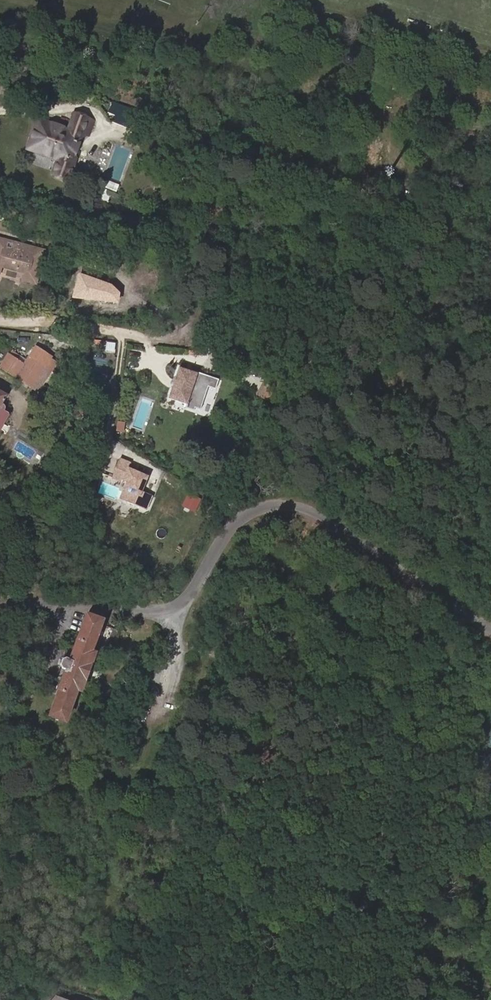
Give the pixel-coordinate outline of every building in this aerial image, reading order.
[(74,134),(37,121),(26,149),(62,163),(57,178),(67,181),(85,135),(91,137),(96,123),(81,117),(74,134)] [(108,191),(105,190),(101,199),(108,202),(110,196),(107,195),(108,191)] [(2,258),(0,265),(0,267),(25,273),(23,280),(34,283),(43,251),(0,240),(0,257),(2,258)] [(111,342),(94,340),(93,346),(110,348),(111,342)] [(212,350),(223,354),(227,345),(215,341),(212,350)] [(227,345),(223,354),(230,356),(232,347),(227,345)] [(45,366),(31,387),(37,391),(56,363),(50,359),(51,357),(35,347),(29,355),(45,366)] [(31,387),(45,366),(29,355),(23,364),(8,354),(0,366),(0,367),(31,387)] [(179,367),(168,398),(187,405),(192,389),(197,374),(179,367)] [(201,392),(192,389),(187,405),(196,407),(201,392)] [(116,496),(147,508),(153,493),(139,487),(145,472),(130,466),(132,460),(119,455),(111,477),(122,481),(116,496)] [(93,650),(104,620),(86,613),(69,659),(66,658),(62,660),(60,666),(61,669),(64,670),(47,717),(65,724),(77,691),(81,692),(95,651),(93,650)] [(29,769),(32,759),(23,757),(20,766),(29,769)]
